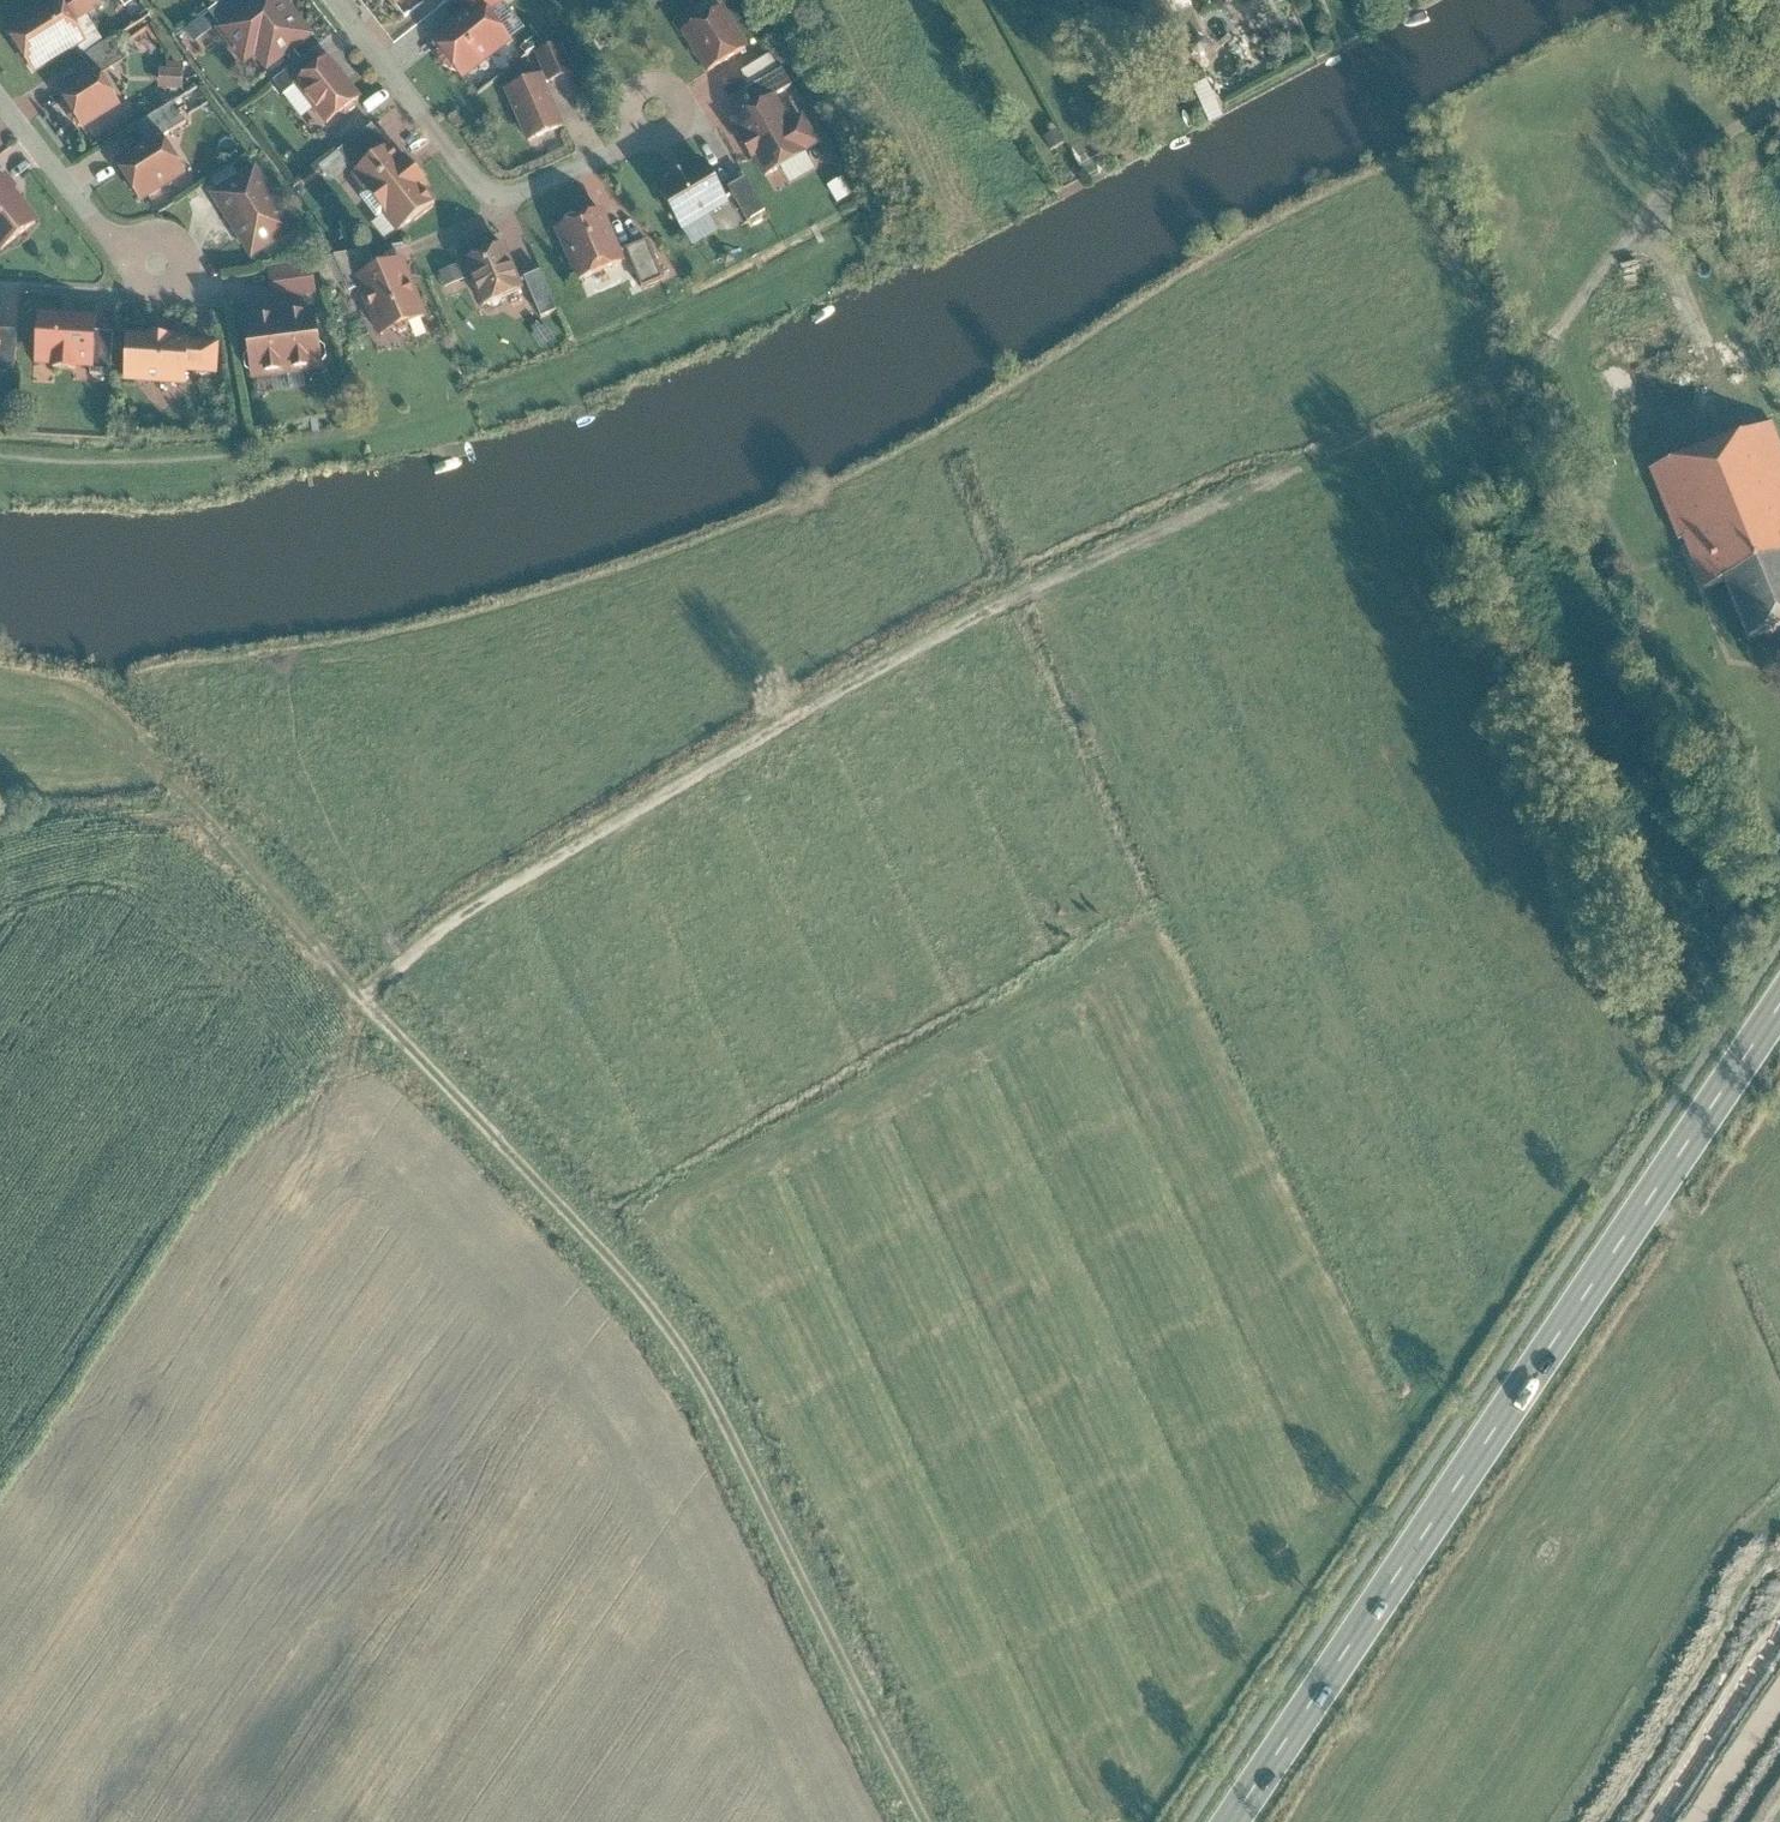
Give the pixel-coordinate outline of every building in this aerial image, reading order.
[(8,28),(39,81),(96,49),(82,25),(110,9),(104,0),(57,0),(8,28)] [(206,9),(242,65),(256,57),(265,70),(314,39),(289,0),(221,0),(206,9)] [(399,15),(414,0),(384,0),(399,15)] [(709,0),(682,25),(713,61),(741,36),(709,0)] [(475,3),(432,39),(459,71),(502,35),(475,3)] [(206,14),(186,30),(198,46),(219,29),(206,14)] [(512,34),(522,54),(544,42),(533,23),(512,34)] [(323,61),(297,84),(327,118),(353,96),(323,61)] [(762,61),(743,71),(748,82),(768,72),(762,61)] [(159,89),(183,89),(183,64),(159,64),(159,89)] [(106,67),(63,97),(86,129),(129,99),(106,67)] [(509,87),(526,133),(567,118),(551,72),(509,87)] [(770,98),(732,123),(764,170),(802,145),(770,98)] [(122,161),(143,195),(186,169),(165,135),(122,161)] [(385,148),(351,177),(397,231),(431,202),(385,148)] [(263,161),(216,192),(250,245),(297,214),(263,161)] [(701,161),(657,188),(683,230),(727,203),(701,161)] [(746,220),(764,210),(746,176),(727,186),(746,220)] [(4,249),(38,218),(0,177),(0,245),(4,249)] [(602,204),(562,223),(583,268),(624,248),(602,204)] [(504,241),(466,257),(485,301),(523,285),(504,241)] [(406,255),(357,276),(379,330),(429,309),(406,255)] [(269,272),(272,301),(317,296),(314,267),(269,272)] [(537,318),(555,312),(542,270),(524,276),(537,318)] [(32,310),(30,358),(95,361),(97,313),(32,310)] [(319,312),(280,316),(284,361),(324,357),(319,312)] [(280,316),(240,320),(245,365),(284,361),(280,316)] [(128,331),(126,373),(220,377),(221,335),(128,331)] [(1747,643),(1779,630),(1779,438),(1773,422),(1651,471),(1698,588),(1721,579),(1747,643)]
